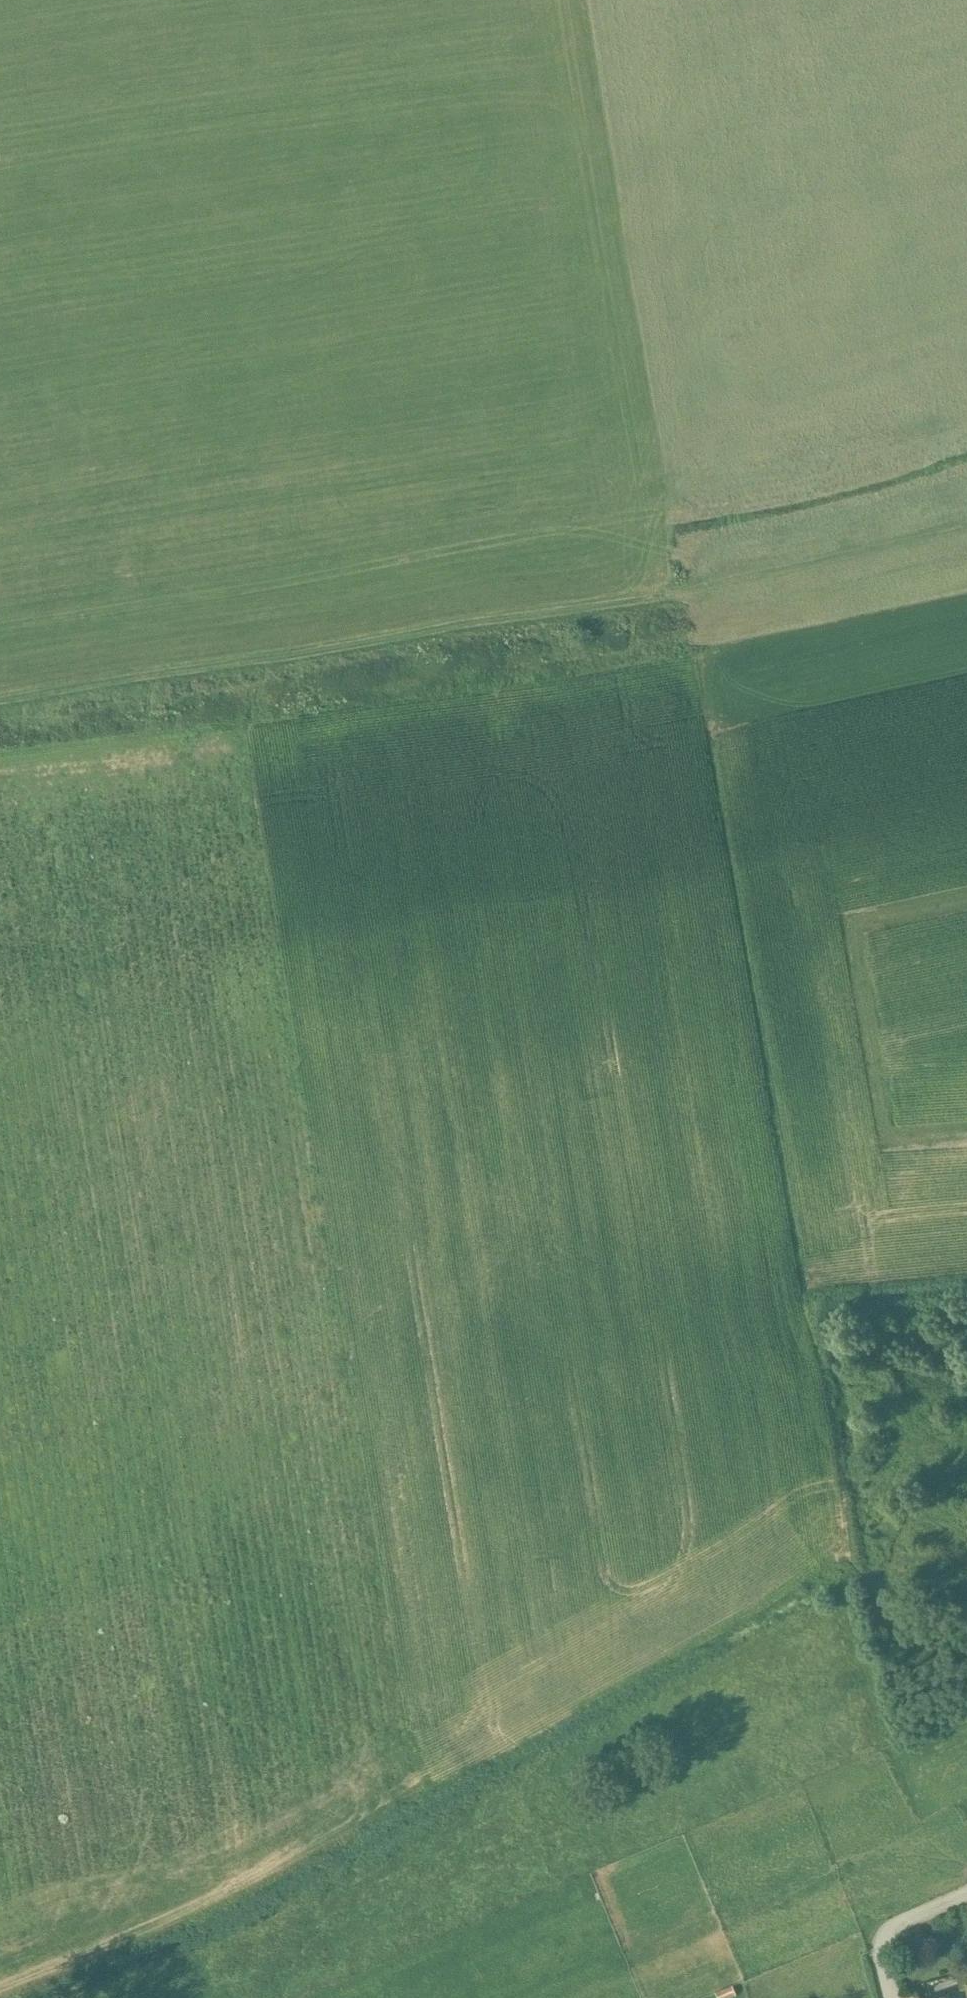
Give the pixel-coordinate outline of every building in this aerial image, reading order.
[(965,1973),(956,1977),(960,1987),(966,1985),(966,1978),(965,1973)] [(716,1994),(717,1997),(735,1997),(737,1997),(732,1987),(716,1994)]
